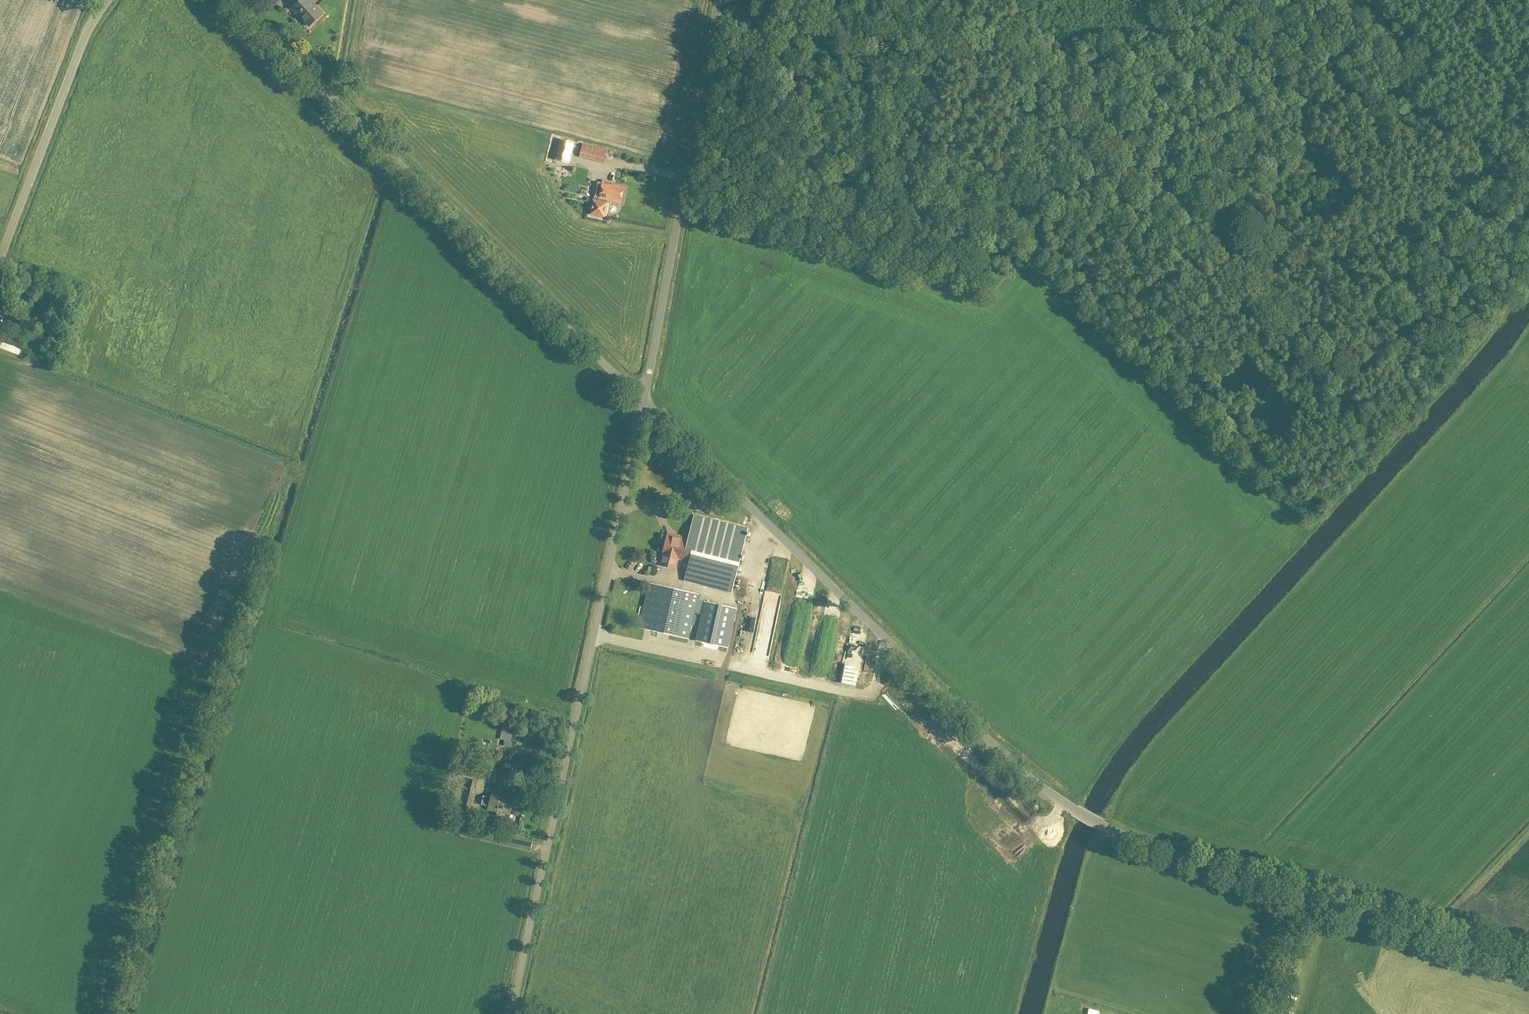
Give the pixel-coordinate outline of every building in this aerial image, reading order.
[(295,6),(291,10),(297,17),(298,17),(308,28),(322,16),(308,0),(302,0),(295,6)] [(573,144),(558,140),(553,161),(567,165),(573,144)] [(602,165),(605,153),(582,147),(579,158),(602,165)] [(602,182),(599,199),(594,198),(591,215),(604,218),(607,201),(621,203),(624,188),(613,186),(614,184),(602,182)] [(731,593),(746,529),(693,518),(687,541),(667,536),(661,558),(662,558),(660,568),(675,571),(677,562),(688,564),(684,582),(731,593)] [(764,613),(779,616),(790,559),(775,556),(764,613)] [(726,649),(735,610),(696,601),(697,596),(648,584),(638,629),(687,640),(693,614),(701,616),(695,642),(726,649)] [(894,686),(891,691),(903,698),(907,693),(894,686)] [(929,705),(919,711),(929,724),(938,718),(929,705)] [(513,722),(515,712),(506,710),(500,740),(507,741),(511,722),(513,722)] [(477,782),(467,780),(458,819),(476,823),(478,814),(469,812),(477,782)] [(509,816),(514,799),(492,792),(487,810),(509,816)]
